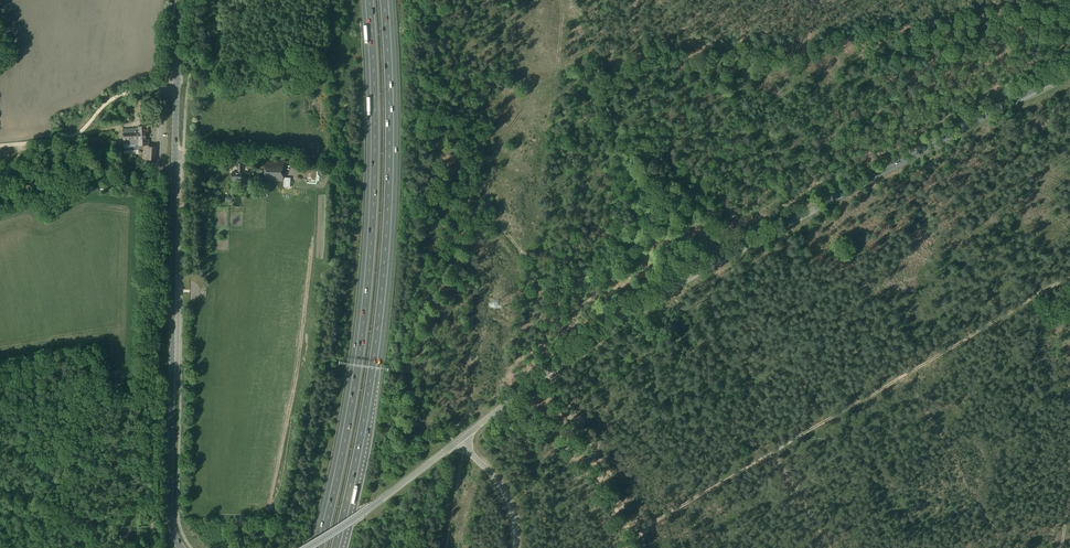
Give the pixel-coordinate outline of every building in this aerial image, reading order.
[(154,161),(155,145),(145,145),(144,126),(138,126),(138,128),(122,129),(123,144),(143,141),(142,160),(154,161)] [(264,181),(283,182),(283,163),(264,162),(264,181)] [(238,163),(237,173),(233,172),(232,181),(240,181),(240,184),(248,184),(249,176),(242,176),(242,173),(243,173),(243,163),(238,163)]
